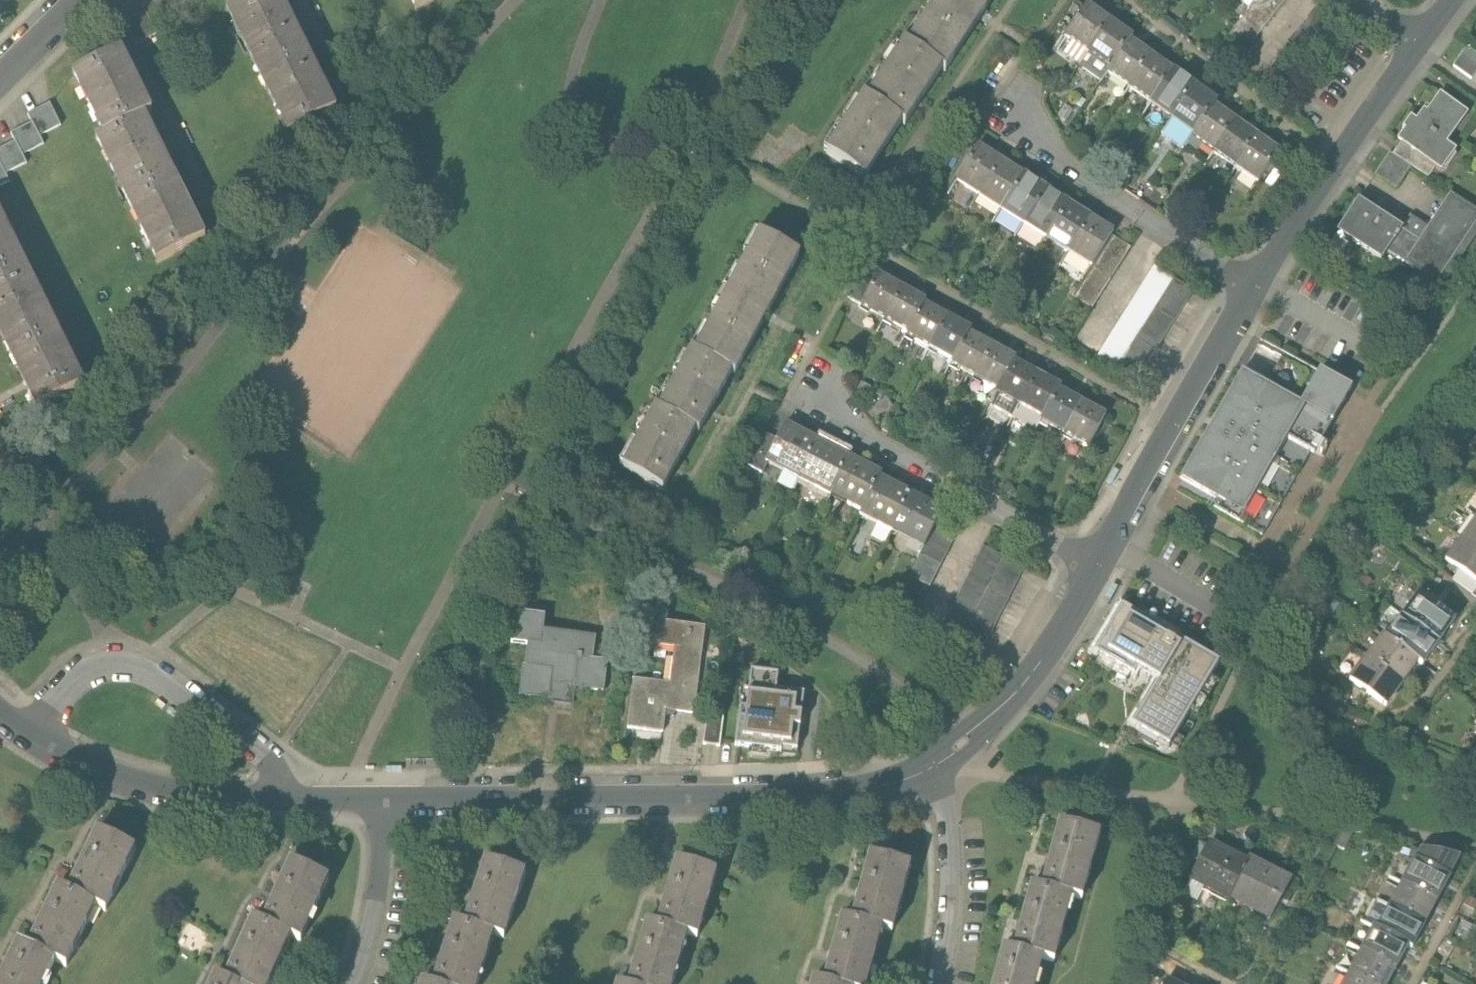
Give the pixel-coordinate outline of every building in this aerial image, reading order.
[(261,68),(308,45),(285,0),(246,0),(237,4),(231,7),(261,68)] [(907,46),(942,68),(947,71),(993,0),(937,0),(907,46)] [(1256,1),(1226,39),(1244,53),(1286,0),(1257,0),(1256,1)] [(1065,38),(1088,54),(1110,24),(1087,8),(1065,38)] [(1336,22),(1317,8),(1259,83),(1278,98),(1336,22)] [(1132,40),(1110,24),(1088,54),(1110,70),(1130,42),(1132,40)] [(1108,73),(1130,88),(1152,58),(1130,42),(1110,70),(1108,73)] [(903,43),(866,101),(901,124),(905,126),(942,68),(907,46),(903,43)] [(338,106),(308,45),(261,68),(291,129),(338,106)] [(1454,65),(1472,78),(1475,72),(1475,51),(1468,46),(1454,65)] [(154,109),(124,48),(76,71),(106,133),(147,113),(154,109)] [(1130,88),(1152,104),(1174,73),(1152,58),(1130,88)] [(1152,104),(1173,119),(1195,88),(1174,73),(1152,104)] [(1217,104),(1195,88),(1173,119),(1195,135),(1215,107),(1217,104)] [(1405,128),(1397,139),(1402,142),(1436,167),(1441,170),(1455,149),(1445,142),(1467,112),(1439,92),(1426,111),(1423,109),(1415,119),(1410,115),(1402,126),(1405,128)] [(825,155),(864,180),(901,124),(866,101),(862,98),(825,155)] [(52,101),(29,112),(33,121),(13,131),(17,139),(0,147),(0,157),(0,158),(0,185),(11,180),(7,171),(28,161),(23,153),(46,142),(42,133),(63,123),(52,101)] [(1193,138),(1214,153),(1236,122),(1215,107),(1195,135),(1193,138)] [(99,136),(129,197),(178,174),(147,113),(106,133),(99,136)] [(1258,138),(1236,122),(1214,153),(1236,168),(1258,138)] [(1279,153),(1258,138),(1236,168),(1257,184),(1279,153)] [(1402,142),(1394,153),(1411,166),(1428,178),(1436,167),(1402,142)] [(979,194),(982,189),(1001,159),(978,145),(959,175),(968,181),(965,186),(979,194)] [(1396,188),(1411,166),(1394,153),(1391,151),(1375,173),(1396,188)] [(1001,208),(1005,203),(1024,173),(1001,159),(982,189),(991,195),(988,200),(1001,208)] [(1024,223),(1027,218),(1046,188),(1024,173),(1005,203),(1013,209),(1010,214),(1024,223)] [(208,235),(178,174),(129,197),(160,258),(208,235)] [(1046,237),(1049,232),(1068,202),(1046,188),(1027,218),(1035,224),(1033,228),(1046,237)] [(1443,285),(1475,235),(1475,209),(1451,192),(1429,226),(1410,215),(1401,228),(1387,249),(1389,250),(1443,285)] [(1382,260),(1389,250),(1387,249),(1401,228),(1358,199),(1337,231),(1382,260)] [(1069,251),(1072,246),(1091,216),(1068,202),(1049,232),(1058,238),(1055,243),(1069,251)] [(27,261),(0,206),(0,274),(27,261)] [(1114,231),(1091,216),(1072,246),(1080,252),(1077,257),(1091,266),(1111,235),(1114,231)] [(1130,247),(1111,235),(1091,266),(1073,295),(1092,308),(1130,247)] [(801,258),(761,236),(695,354),(732,374),(735,376),(801,258)] [(7,346),(57,322),(27,261),(0,274),(0,332),(7,346)] [(1193,291),(1154,266),(1096,357),(1135,381),(1193,291)] [(849,299),(864,307),(881,277),(866,269),(849,299)] [(864,307),(888,320),(905,288),(882,275),(881,277),(864,307)] [(929,302),(905,288),(888,320),(911,333),(927,304),(929,302)] [(910,335),(933,348),(951,317),(927,304),(911,333),(910,335)] [(974,330),(951,317),(933,348),(957,361),(972,332),(974,330)] [(87,383),(57,322),(7,346),(38,408),(87,383)] [(955,364),(978,377),(995,345),(972,332),(957,361),(955,364)] [(1018,358),(995,345),(978,377),(1001,389),(1017,360),(1018,358)] [(1319,373),(1282,351),(1263,385),(1280,394),(1264,421),(1285,433),(1319,373)] [(699,434),(732,374),(695,354),(692,352),(659,412),(695,433),(699,434)] [(999,392),(1023,405),(1041,374),(1017,360),(1001,389),(999,392)] [(1213,511),(1215,508),(1264,421),(1280,394),(1263,385),(1241,372),(1181,478),(1183,480),(1177,491),(1213,511)] [(1349,390),(1319,373),(1285,433),(1283,436),(1313,453),(1349,390)] [(1065,387),(1041,374),(1023,405),(1047,419),(1063,390),(1065,387)] [(1046,421),(1069,434),(1086,403),(1063,390),(1047,419),(1046,421)] [(1110,416),(1086,403),(1069,434),(1092,447),(1110,416)] [(662,492),(695,433),(659,412),(656,411),(623,470),(662,492)] [(1235,520),(1283,436),(1285,433),(1264,421),(1215,508),(1235,520)] [(799,479),(801,474),(818,441),(785,424),(777,441),(766,462),(768,463),(770,458),(786,466),(779,481),(795,490),(800,479),(799,479)] [(763,473),(768,463),(766,462),(777,441),(764,434),(748,465),(763,473)] [(830,495),(833,490),(850,457),(818,441),(801,474),(818,483),(816,488),(830,495)] [(881,473),(850,457),(833,490),(850,499),(848,504),(862,512),(863,510),(880,476),(881,473)] [(892,531),(894,526),(911,493),(880,476),(863,510),(880,518),(877,524),(892,531)] [(943,509),(911,493),(894,526),(911,535),(909,540),(924,547),(942,511),(943,509)] [(942,511),(924,547),(909,575),(930,586),(963,522),(942,511)] [(1461,536),(1475,547),(1475,515),(1461,536)] [(1461,536),(1445,557),(1475,580),(1475,547),(1461,536)] [(1024,567),(983,546),(934,642),(976,663),(1024,567)] [(1418,592),(1402,614),(1438,640),(1454,618),(1418,592)] [(601,690),(603,628),(555,626),(556,609),(519,608),(518,638),(533,639),(531,686),(553,686),(553,698),(577,698),(578,681),(591,681),(591,690),(601,690)] [(1097,651),(1159,684),(1180,646),(1118,613),(1097,651)] [(1423,662),(1438,640),(1402,614),(1386,636),(1418,659),(1423,662)] [(705,627),(658,622),(655,646),(672,648),(667,683),(634,679),(628,728),(663,732),(666,711),(694,714),(705,627)] [(1383,633),(1367,656),(1402,681),(1418,659),(1386,636),(1383,633)] [(1174,750),(1219,667),(1180,646),(1159,684),(1135,729),(1174,750)] [(1386,703),(1402,681),(1367,656),(1351,678),(1386,703)] [(740,707),(735,745),(781,751),(782,748),(797,750),(804,693),(776,690),(778,675),(751,671),(746,707),(740,707)] [(723,717),(707,715),(703,744),(720,746),(723,717)] [(1098,839),(1058,828),(1040,893),(1071,902),(1080,904),(1098,839)] [(137,850),(99,831),(82,865),(69,893),(97,907),(107,912),(137,850)] [(1209,843),(1187,882),(1226,903),(1227,900),(1247,864),(1209,843)] [(1419,849),(1401,882),(1435,901),(1457,858),(1419,849)] [(908,867),(869,857),(852,921),(880,929),(891,932),(908,867)] [(1250,860),(1247,864),(1227,900),(1267,922),(1289,882),(1250,860)] [(716,873),(676,861),(658,926),(686,934),(697,937),(716,873)] [(486,862),(464,927),(493,937),(503,940),(525,875),(486,862)] [(331,882),(292,865),(275,902),(264,927),(293,940),(303,944),(331,882)] [(1423,924),(1435,901),(1401,882),(1388,905),(1423,924)] [(68,968),(97,907),(69,893),(58,888),(44,919),(29,949),(56,963),(68,968)] [(1053,967),(1071,902),(1040,893),(1029,890),(1011,956),(1041,964),(1053,967)] [(1410,947),(1423,924),(1388,905),(1376,929),(1407,946),(1410,947)] [(880,929),(852,921),(840,918),(822,983),(865,983),(880,929)] [(200,951),(209,931),(188,922),(179,942),(200,951)] [(293,940),(264,927),(254,922),(240,953),(226,983),(273,983),(293,940)] [(686,934),(658,926),(647,923),(629,983),(672,983),(686,934)] [(434,983),(477,983),(493,937),(464,927),(454,924),(434,983)] [(1373,927),(1360,950),(1394,969),(1407,946),(1376,929),(1373,927)] [(56,963),(29,949),(19,945),(0,983),(46,983),(56,963)] [(1394,969),(1360,950),(1348,973),(1368,983),(1386,983),(1394,969)] [(1041,964),(1011,956),(1001,953),(993,983),(1036,983),(1041,964)] [(1348,973),(1342,983),(1368,983),(1348,973)]
